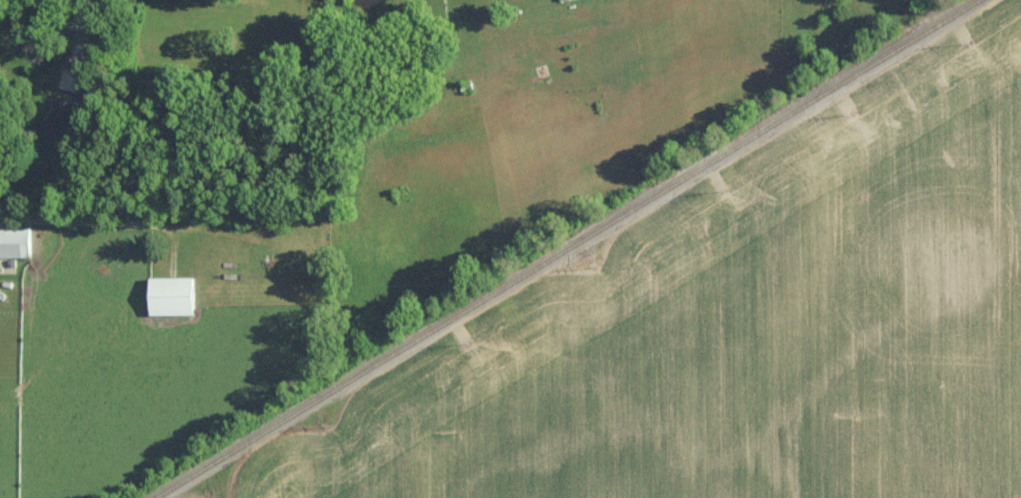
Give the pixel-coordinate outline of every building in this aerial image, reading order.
[(0,227),(0,256),(32,257),(33,228),(0,227)] [(155,314),(198,313),(197,275),(155,276),(155,314)]
